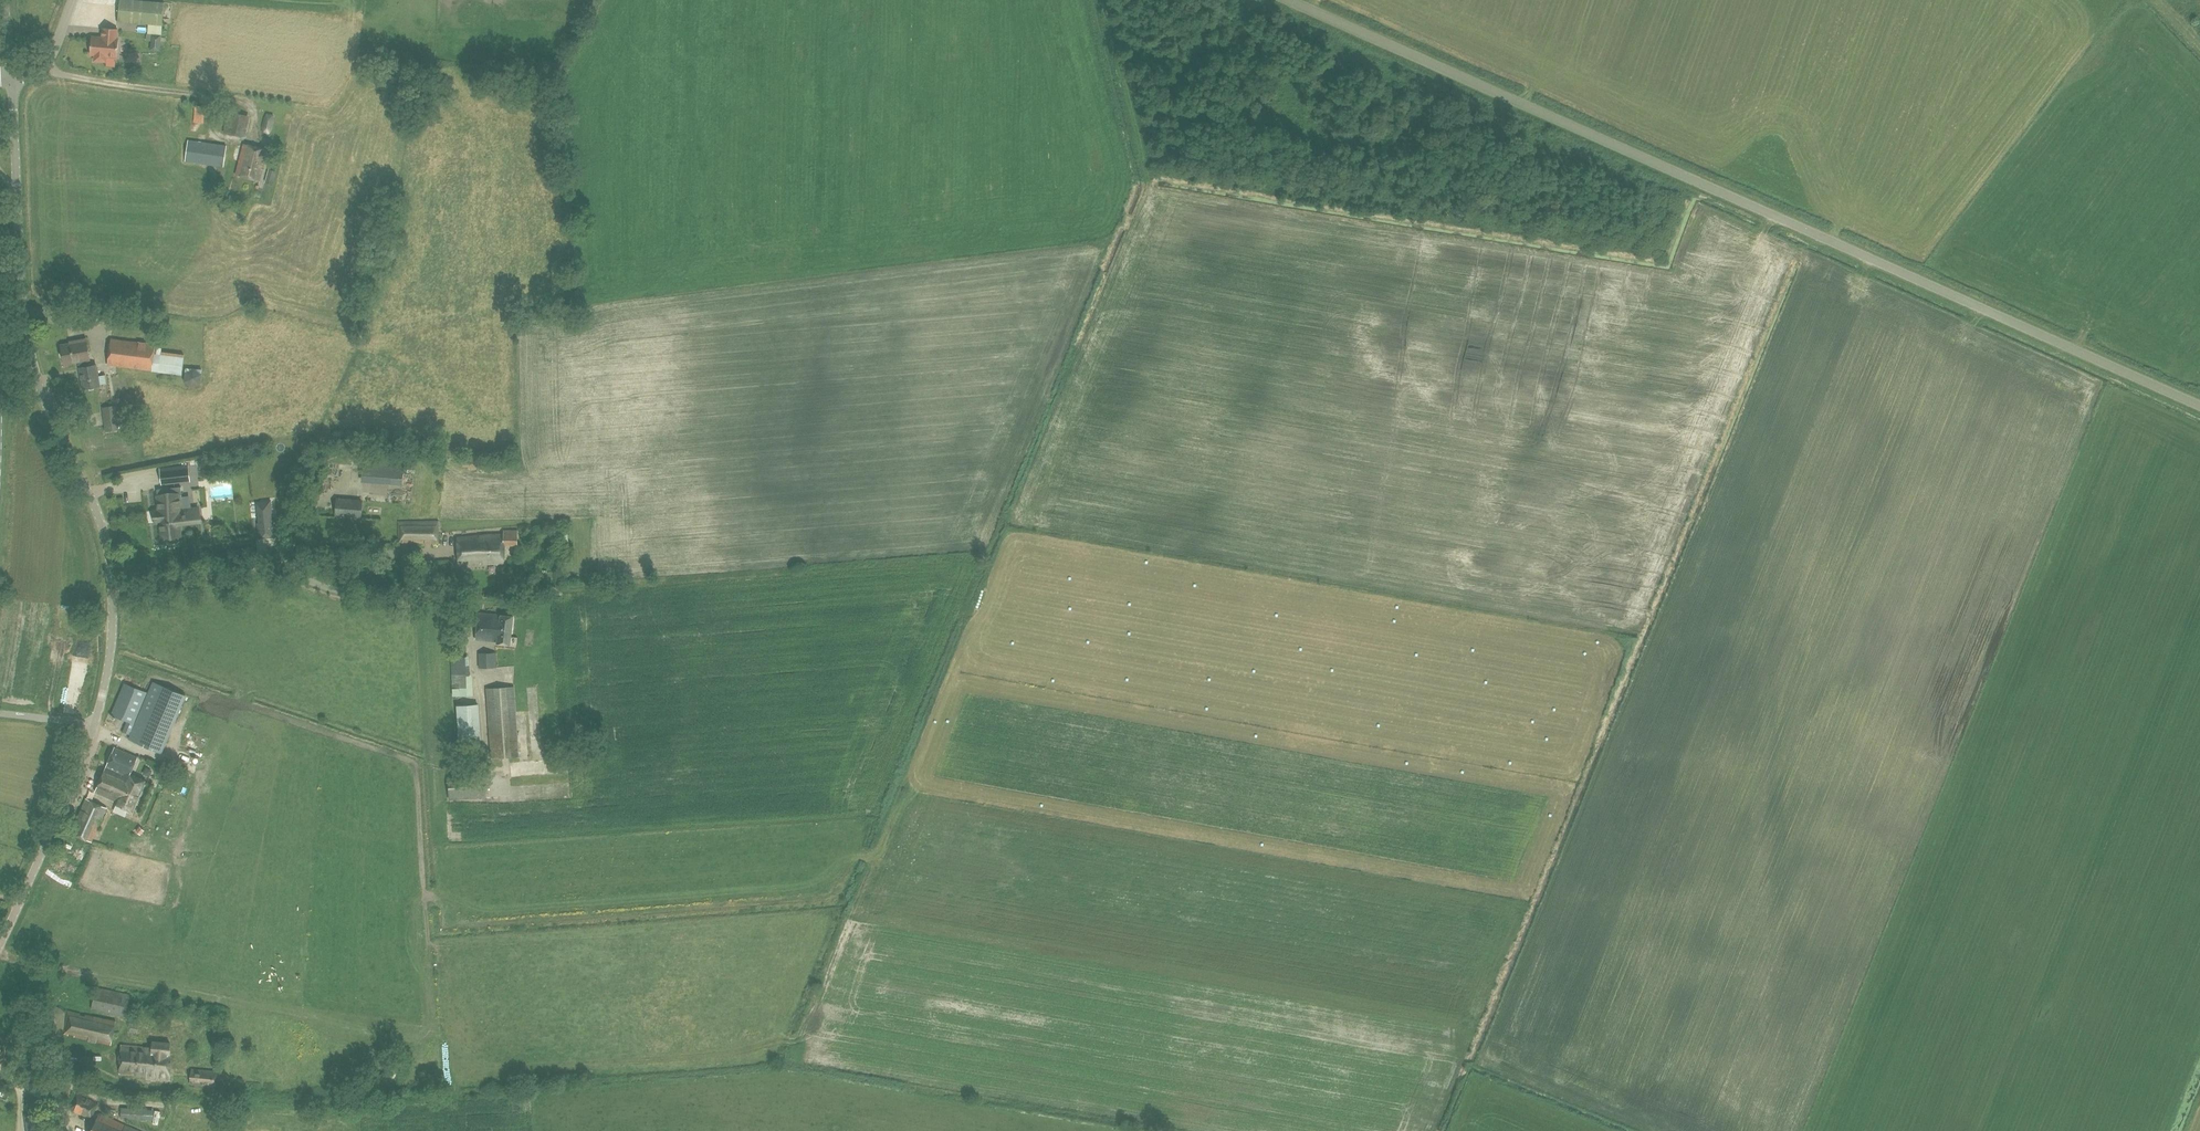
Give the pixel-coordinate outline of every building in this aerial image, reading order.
[(165,2),(139,0),(120,0),(118,21),(162,25),(165,2)] [(117,38),(118,29),(103,27),(103,37),(92,36),(90,54),(95,55),(95,60),(106,61),(106,55),(118,56),(119,39),(117,38)] [(204,123),(205,106),(195,105),(194,122),(204,123)] [(273,116),(268,115),(265,119),(263,127),(264,132),(269,134),(272,129),(273,121),(273,116)] [(224,166),(226,146),(188,140),(186,161),(224,166)] [(261,181),(269,150),(245,144),(237,175),(261,181)] [(273,184),(277,171),(269,169),(265,182),(273,184)] [(90,359),(86,338),(76,339),(77,342),(61,344),(62,349),(60,352),(61,356),(64,358),(65,363),(79,360),(80,367),(83,388),(100,385),(96,364),(89,365),(88,359),(90,359)] [(155,351),(156,344),(110,338),(107,365),(152,370),(155,351)] [(155,351),(152,370),(182,374),(184,355),(155,351)] [(201,383),(202,373),(194,367),(185,372),(184,382),(192,387),(201,383)] [(102,375),(103,387),(111,386),(109,374),(102,375)] [(105,431),(120,429),(116,405),(102,407),(105,431)] [(394,484),(396,459),(363,456),(361,481),(394,484)] [(173,467),(174,483),(184,481),(182,466),(173,467)] [(215,503),(237,501),(235,479),(202,481),(203,489),(209,489),(211,508),(205,508),(206,521),(216,520),(215,503)] [(184,484),(185,503),(203,502),(203,492),(191,493),(190,483),(184,484)] [(159,510),(155,510),(156,523),(161,522),(162,535),(172,534),(172,537),(180,536),(179,523),(186,522),(185,518),(186,518),(186,514),(185,514),(184,510),(182,510),(180,494),(158,497),(159,510)] [(363,500),(337,498),(336,515),(362,517),(363,500)] [(256,523),(258,538),(274,536),(270,500),(260,501),(261,503),(256,503),(258,523),(256,523)] [(187,507),(187,522),(199,521),(199,506),(187,507)] [(398,542),(439,543),(439,520),(398,520),(398,542)] [(518,545),(518,530),(504,530),(504,534),(489,534),(458,538),(459,565),(504,562),(503,544),(518,545)] [(511,581),(520,580),(518,572),(510,574),(511,581)] [(510,644),(513,615),(478,612),(475,639),(497,641),(497,643),(510,644)] [(479,667),(497,667),(496,653),(478,653),(479,667)] [(455,670),(455,683),(461,683),(461,690),(473,690),(473,670),(455,670)] [(186,695),(153,681),(148,693),(135,723),(128,720),(123,731),(131,734),(129,739),(161,752),(186,695)] [(148,693),(125,683),(112,714),(128,720),(135,723),(148,693)] [(491,758),(519,756),(514,686),(486,688),(491,758)] [(460,741),(481,739),(478,704),(457,705),(460,741)] [(468,765),(482,764),(481,745),(466,747),(468,765)] [(115,748),(96,791),(118,801),(116,804),(132,811),(146,780),(130,774),(138,758),(115,748)] [(486,773),(448,774),(449,799),(486,797),(486,773)] [(92,842),(107,807),(86,798),(71,833),(92,842)] [(126,1016),(130,992),(97,984),(91,1009),(126,1016)] [(63,1033),(69,1009),(65,1005),(59,1004),(52,1007),(47,1029),(51,1033),(57,1035),(63,1033)] [(117,1021),(70,1010),(64,1033),(112,1044),(117,1021)] [(120,1073),(147,1075),(146,1078),(171,1079),(170,1041),(153,1041),(153,1047),(122,1045),(120,1073)] [(216,1086),(218,1070),(191,1068),(189,1084),(216,1086)] [(92,1118),(99,1103),(83,1096),(74,1111),(92,1118)] [(48,1113),(24,1116),(27,1130),(50,1130),(48,1113)] [(100,1113),(91,1130),(138,1130),(100,1113)]
